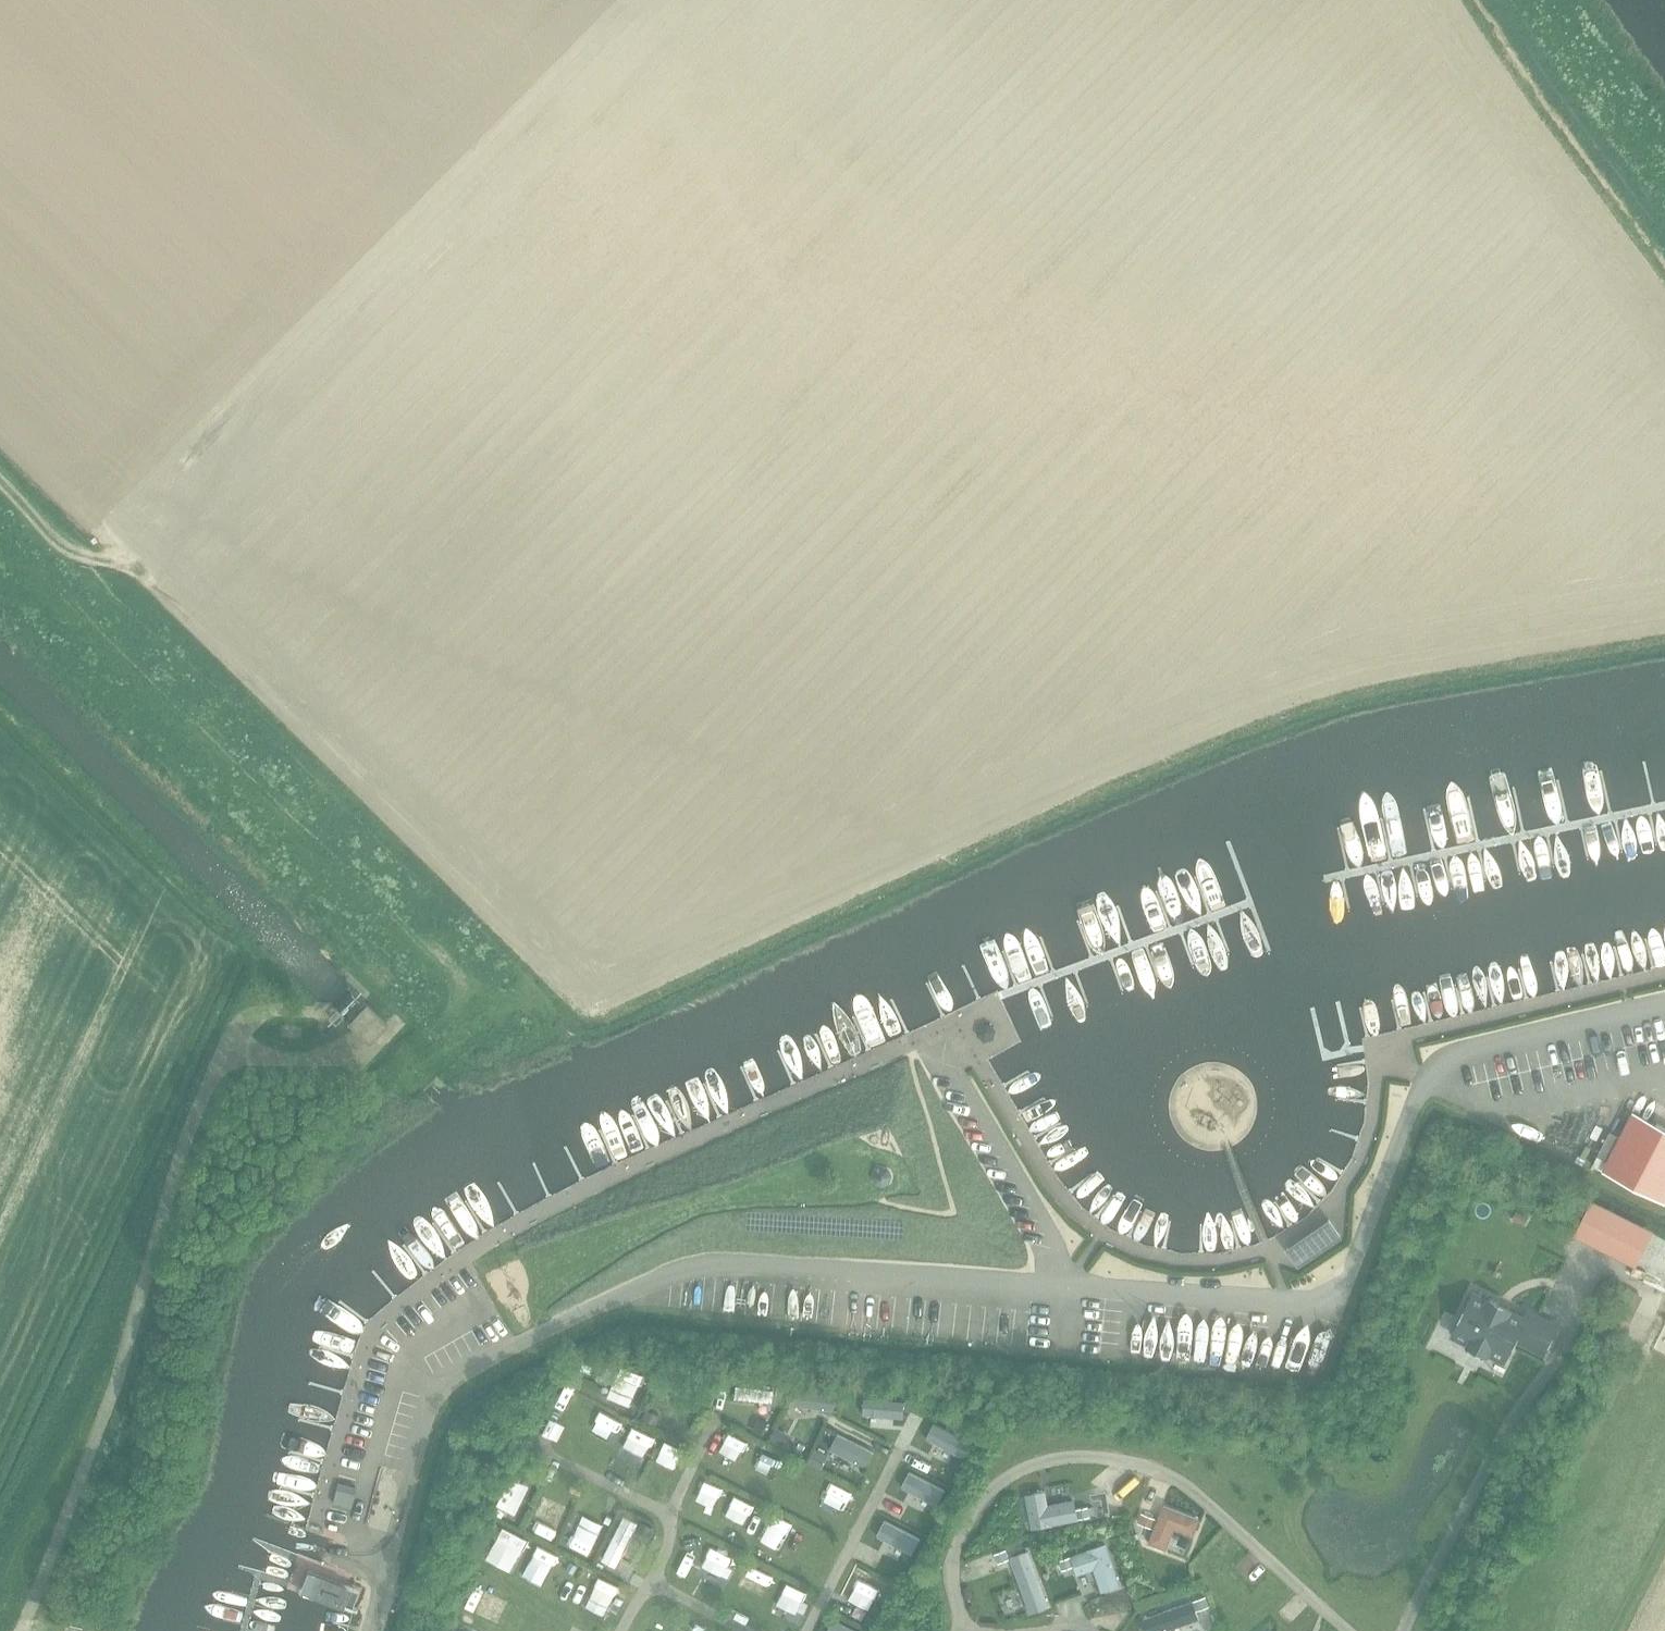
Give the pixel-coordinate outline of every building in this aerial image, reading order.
[(388,1024),(366,1003),(347,1022),(353,1029),(368,1043),(388,1024)] [(990,1022),(981,1025),(977,1034),(984,1042),(994,1039),(997,1030),(990,1022)] [(1649,1119),(1618,1178),(1650,1195),(1664,1166),(1664,1127),(1649,1119)] [(874,1171),(872,1178),(876,1185),(883,1187),(890,1184),(892,1176),(889,1169),(881,1167),(874,1171)] [(1586,1220),(1578,1235),(1582,1237),(1636,1265),(1654,1230),(1596,1200),(1586,1220)] [(1288,1248),(1287,1249),(1299,1265),(1341,1237),(1329,1220),(1329,1221),(1288,1248)] [(476,1273),(461,1279),(466,1293),(481,1287),(476,1273)] [(1488,1302),(1472,1295),(1454,1333),(1471,1342),(1469,1345),(1486,1354),(1488,1350),(1506,1359),(1517,1336),(1529,1342),(1527,1345),(1544,1353),(1557,1327),(1527,1313),(1523,1320),(1508,1312),(1510,1308),(1508,1308),(1506,1312),(1498,1307),(1500,1303),(1490,1298),(1488,1302)] [(631,1372),(626,1392),(650,1397),(655,1377),(631,1372)] [(754,1402),(793,1405),(794,1387),(755,1385),(754,1402)] [(806,1401),(806,1412),(831,1413),(831,1401),(806,1401)] [(921,1419),(922,1406),(879,1404),(878,1416),(921,1419)] [(647,1411),(643,1419),(656,1425),(660,1418),(647,1411)] [(794,1471),(800,1459),(781,1450),(775,1462),(794,1471)] [(916,1500),(950,1496),(948,1477),(914,1480),(916,1500)] [(336,1489),(332,1503),(350,1508),(354,1494),(336,1489)] [(1044,1499),(1052,1534),(1113,1520),(1109,1502),(1072,1511),(1068,1494),(1044,1499)] [(1164,1506),(1150,1544),(1166,1550),(1174,1529),(1193,1536),(1199,1519),(1164,1506)] [(1152,1530),(1157,1519),(1141,1512),(1137,1524),(1152,1530)] [(643,1523),(639,1531),(650,1537),(655,1529),(643,1523)] [(899,1523),(894,1542),(918,1548),(922,1530),(899,1523)] [(716,1567),(724,1547),(707,1540),(699,1560),(716,1567)] [(1127,1547),(1098,1558),(1114,1598),(1143,1586),(1127,1547)] [(549,1574),(555,1556),(532,1548),(526,1565),(549,1574)] [(1027,1562),(1048,1618),(1068,1610),(1047,1555),(1027,1562)] [(734,1557),(732,1573),(753,1575),(755,1559),(734,1557)] [(587,1582),(617,1594),(623,1580),(593,1568),(587,1582)] [(343,1608),(351,1588),(327,1578),(308,1570),(300,1591),(343,1608)] [(788,1594),(792,1582),(769,1573),(765,1585),(788,1594)] [(913,1607),(919,1591),(878,1576),(872,1593),(913,1607)] [(584,1581),(579,1590),(600,1600),(604,1591),(584,1581)] [(1237,1621),(1232,1600),(1160,1617),(1163,1630),(1195,1630),(1237,1621)] [(522,1630),(528,1615),(493,1602),(488,1617),(522,1630)]
